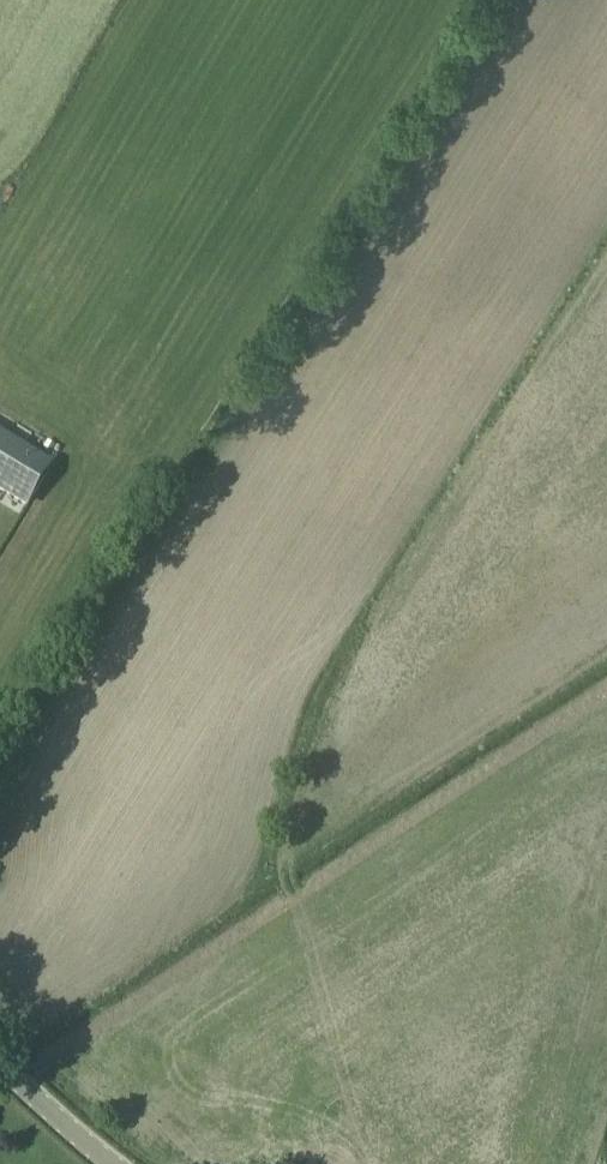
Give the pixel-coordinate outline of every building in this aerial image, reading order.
[(27,506),(49,468),(0,439),(0,490),(27,506)]
